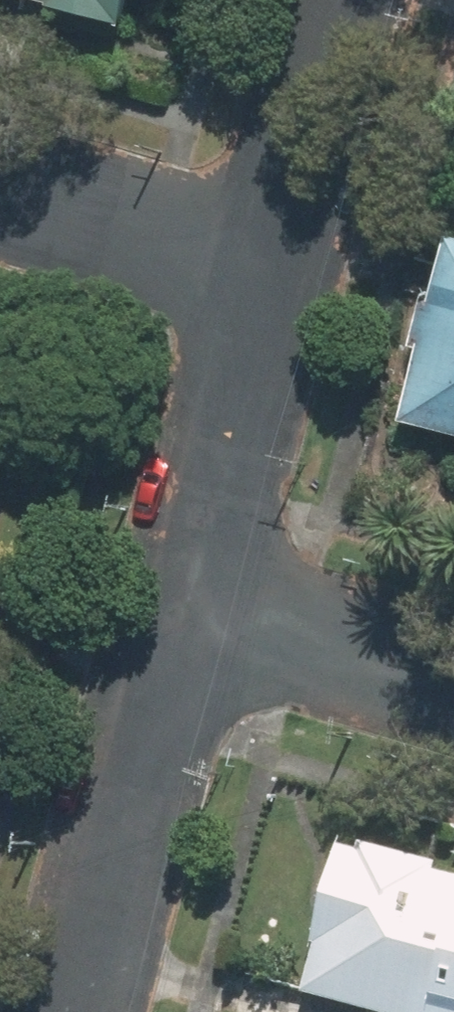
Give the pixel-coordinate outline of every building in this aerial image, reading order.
[(118,30),(127,0),(13,0),(118,30)] [(398,426),(453,443),(453,241),(398,426)] [(307,988),(410,1011),(453,1011),(453,862),(343,836),(307,988)]
